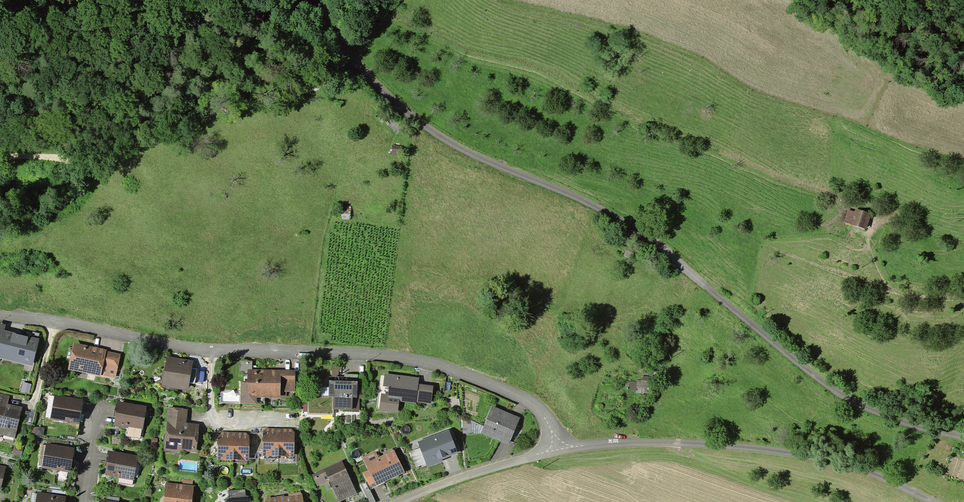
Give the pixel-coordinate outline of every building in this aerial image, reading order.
[(850,209),(845,225),(867,231),(871,216),(850,209)] [(2,329),(0,337),(0,358),(33,366),(39,338),(38,338),(32,337),(5,330),(2,329)] [(106,350),(74,343),(68,370),(100,376),(101,375),(106,351),(106,350)] [(120,354),(106,351),(101,375),(115,378),(120,354)] [(167,356),(162,386),(188,391),(189,383),(192,368),(193,361),(167,356)] [(252,369),(252,361),(241,361),(241,373),(247,373),(247,369),(252,369)] [(252,369),(247,369),(247,373),(247,381),(241,381),(240,403),(257,403),(257,397),(280,396),(280,391),(281,370),(252,369)] [(281,370),(280,391),(286,391),(295,391),(296,370),(281,370)] [(419,378),(385,373),(383,386),(389,387),(388,394),(381,394),(379,411),(398,413),(399,401),(416,403),(416,402),(419,384),(419,378)] [(359,412),(360,397),(357,397),(357,381),(345,381),(329,380),(329,387),(329,397),(321,397),(308,397),(308,403),(308,412),(308,414),(333,415),(333,409),(352,410),(352,412),(359,412)] [(649,381),(638,380),(638,382),(631,382),(630,390),(637,390),(637,392),(648,393),(649,381)] [(23,382),(20,392),(29,394),(32,384),(23,382)] [(434,386),(419,384),(416,402),(431,404),(434,386)] [(329,387),(321,387),(321,397),(329,397),(329,387)] [(15,438),(22,407),(8,404),(9,396),(0,394),(0,434),(15,438)] [(84,400),(55,394),(54,396),(51,418),(50,419),(80,424),(80,421),(81,415),(84,400)] [(51,418),(54,396),(49,395),(46,417),(51,418)] [(115,416),(114,426),(128,428),(128,427),(142,429),(143,429),(147,406),(118,401),(117,406),(115,416)] [(493,406),(481,433),(508,445),(520,418),(493,406)] [(169,407),(165,451),(179,453),(179,450),(196,452),(200,424),(187,423),(188,409),(169,407)] [(33,425),(35,413),(25,411),(23,423),(33,425)] [(462,418),(463,433),(471,433),(471,418),(462,418)] [(44,428),(33,427),(32,435),(44,437),(44,428)] [(127,436),(140,439),(142,429),(128,427),(128,428),(127,436)] [(263,456),(278,456),(279,429),(266,428),(263,431),(263,456)] [(292,429),(279,429),(278,456),(294,457),(294,432),(292,429)] [(449,430),(418,441),(420,448),(426,464),(427,467),(443,462),(442,459),(458,453),(449,430)] [(218,460),(233,460),(234,432),(220,432),(218,435),(218,460)] [(247,433),(234,432),(233,460),(249,460),(250,436),(247,433)] [(47,443),(46,443),(45,445),(42,466),(41,468),(71,473),(75,448),(69,447),(47,443)] [(12,455),(21,457),(24,446),(14,444),(12,455)] [(416,467),(426,464),(420,448),(410,452),(416,467)] [(376,452),(363,459),(369,470),(363,473),(369,485),(375,482),(377,486),(405,473),(394,450),(378,457),(376,452)] [(139,456),(109,451),(105,475),(120,478),(133,480),(134,481),(139,456)] [(317,487),(330,481),(339,501),(357,494),(342,461),(312,475),(317,487)] [(166,483),(164,501),(192,501),(194,485),(192,485),(183,484),(166,483)] [(228,490),(229,498),(228,498),(227,498),(226,498),(225,500),(225,501),(250,501),(250,500),(250,498),(250,497),(249,496),(246,496),(245,489),(228,490)] [(37,491),(37,494),(35,501),(65,501),(66,496),(65,496),(47,493),(37,491)] [(265,499),(266,501),(304,501),(302,494),(301,494),(301,491),(289,494),(289,496),(284,497),(284,495),(265,499)]
